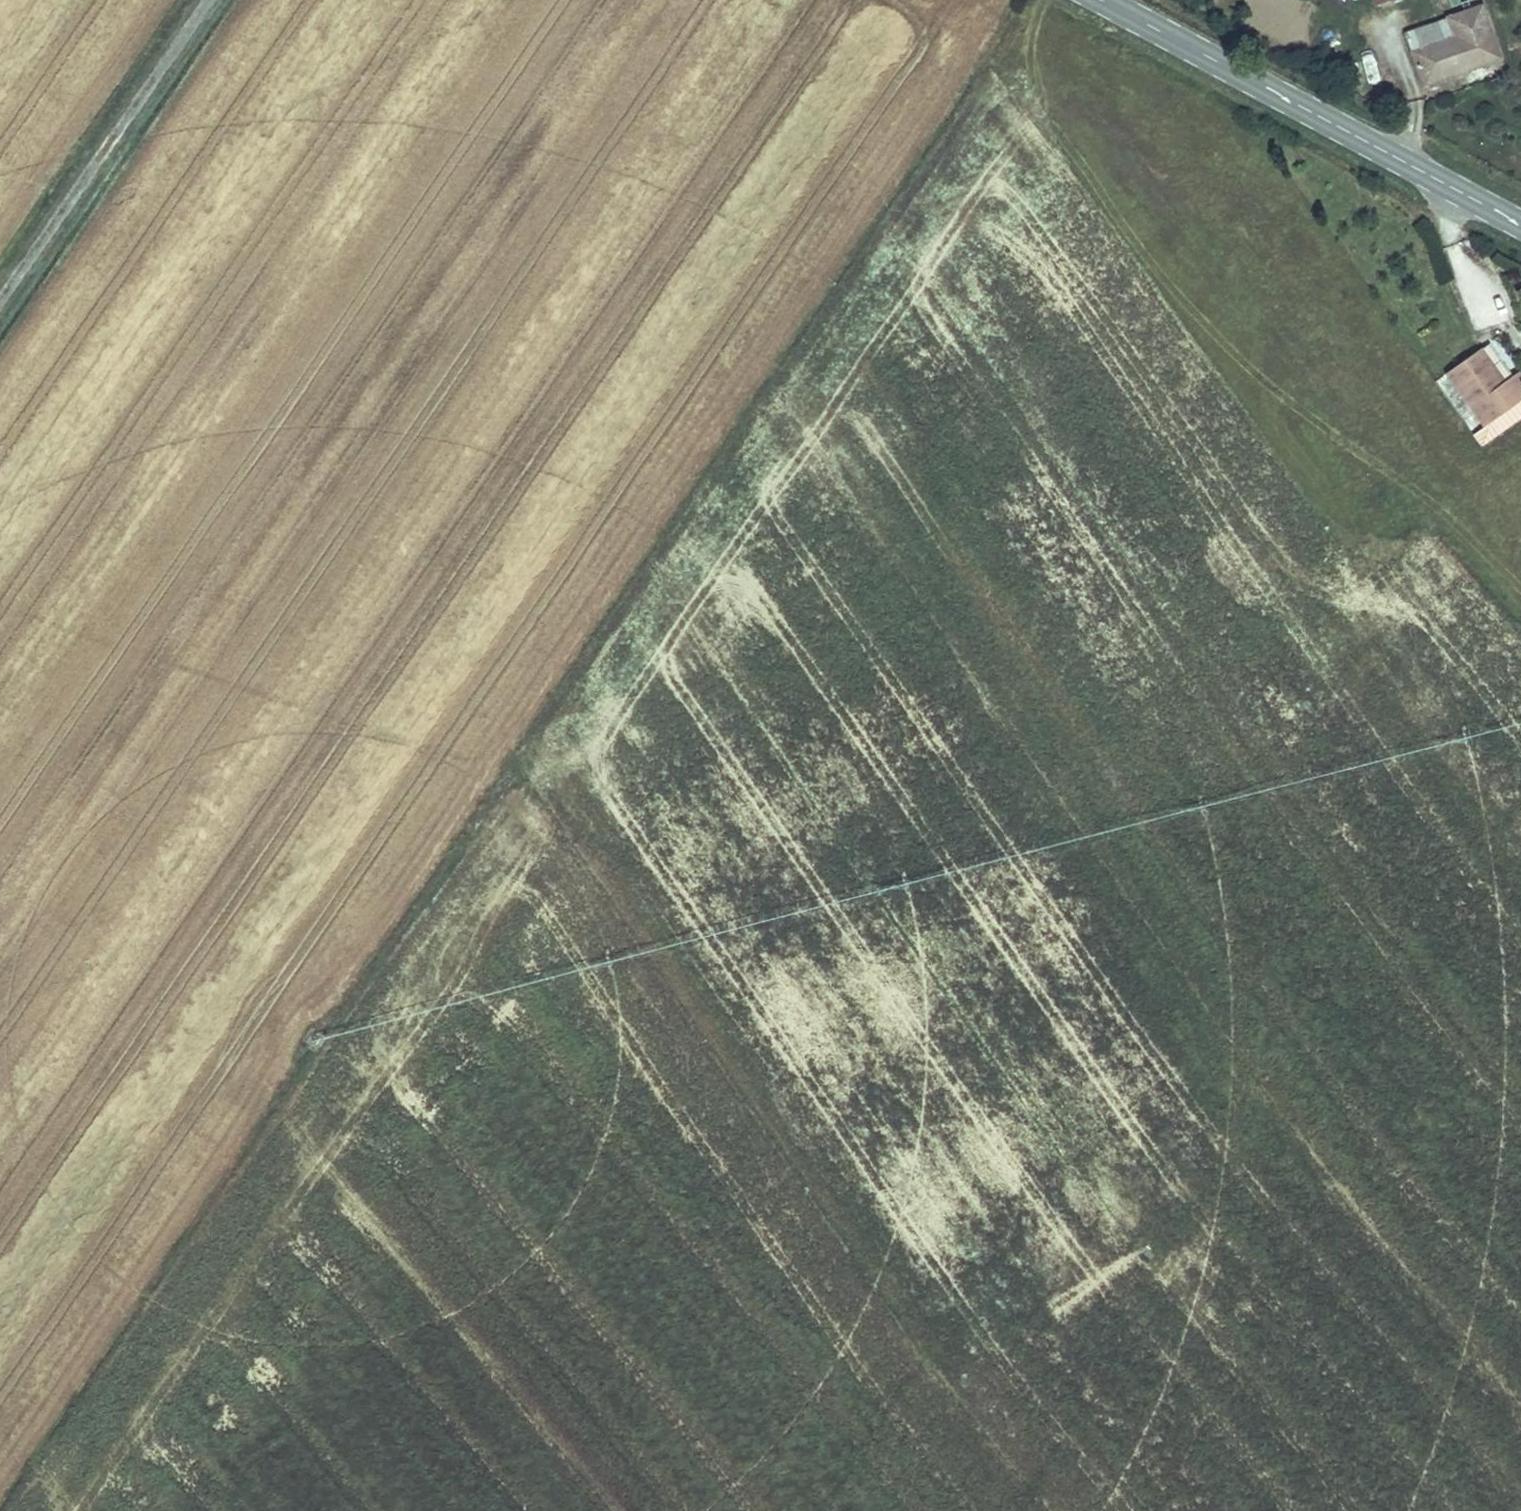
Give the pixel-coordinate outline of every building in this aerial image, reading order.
[(1372,10),(1400,2),(1399,0),(1369,0),(1372,10)] [(1450,30),(1407,44),(1419,78),(1497,53),(1478,1),(1444,12),(1450,30)] [(1454,375),(1490,429),(1520,409),(1520,382),(1505,391),(1482,358),(1454,375)]
